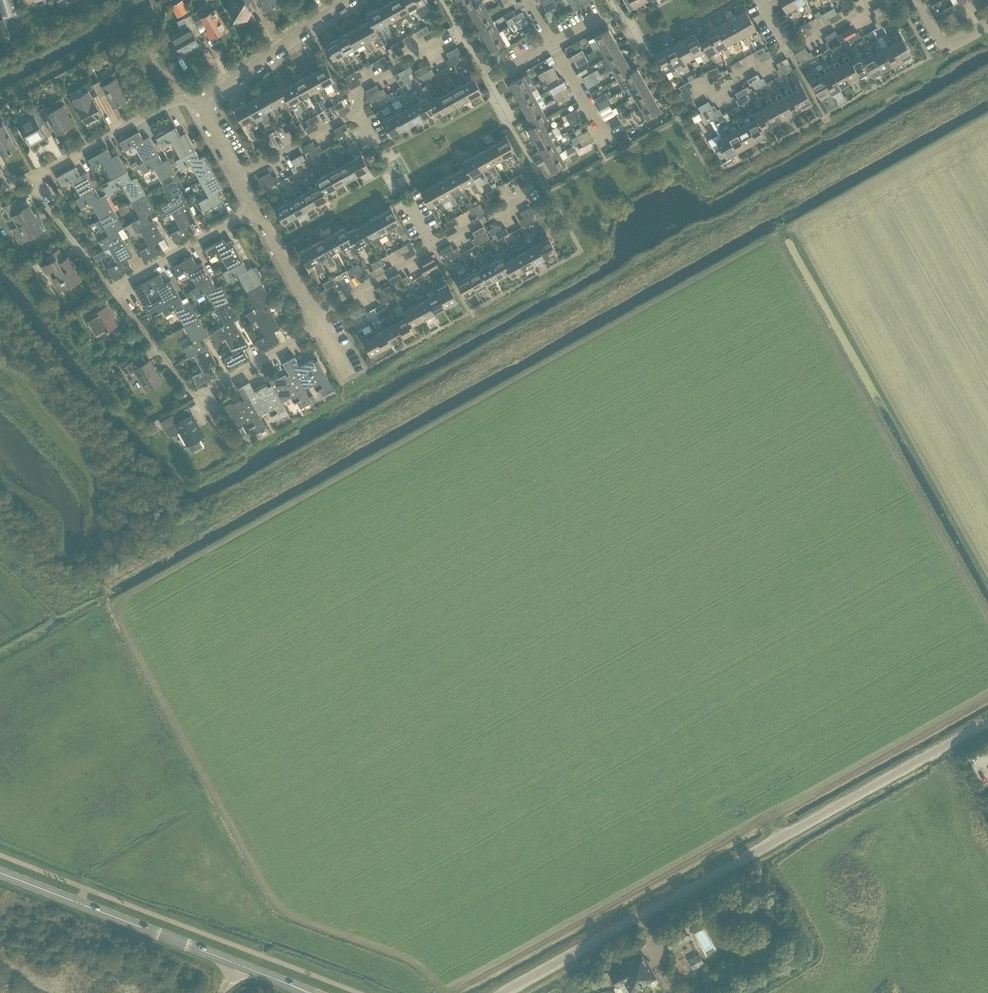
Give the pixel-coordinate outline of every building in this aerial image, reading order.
[(0,13),(17,8),(15,0),(0,0),(0,12),(0,13)] [(176,3),(182,14),(188,10),(183,0),(182,0),(176,3)] [(211,3),(215,9),(216,9),(221,6),(218,0),(217,0),(211,3)] [(226,5),(235,19),(244,19),(250,10),(245,2),(249,0),(240,0),(241,1),(240,1),(227,1),(226,5)] [(264,11),(280,3),(278,0),(258,0),(264,11)] [(413,20),(408,10),(403,0),(393,0),(390,2),(397,16),(404,12),(409,22),(413,20)] [(408,10),(415,6),(420,16),(430,11),(424,0),(403,0),(408,10)] [(462,11),(467,8),(476,3),(481,0),(457,0),(456,0),(462,11)] [(482,0),(481,0),(476,3),(467,8),(473,19),(488,10),(482,0)] [(513,3),(516,9),(524,4),(522,1),(516,1),(516,0),(506,0),(502,2),(505,7),(513,3)] [(574,9),(577,7),(588,1),(589,0),(569,0),(574,9)] [(629,8),(634,6),(634,7),(641,3),(639,0),(625,0),(629,8)] [(801,14),(796,5),(793,0),(779,0),(786,11),(791,8),(796,17),(801,14)] [(807,0),(793,0),(796,5),(801,3),(806,11),(811,8),(807,0)] [(842,3),(839,5),(842,10),(853,4),(850,0),(847,0),(842,3)] [(975,6),(978,12),(987,6),(987,4),(986,0),(975,6)] [(554,1),(543,7),(546,12),(557,6),(554,1)] [(402,26),(397,16),(390,2),(378,8),(386,22),(393,18),(398,28),(402,26)] [(887,9),(883,4),(872,10),(876,15),(887,9)] [(943,10),(946,16),(957,10),(954,4),(943,10)] [(195,12),(191,15),(196,25),(201,33),(206,30),(211,38),(226,29),(216,9),(215,9),(207,13),(204,7),(195,12)] [(391,32),(386,22),(378,8),(366,15),(369,20),(370,20),(374,28),(375,28),(382,24),(387,34),(391,32)] [(834,8),(823,13),(826,19),(828,17),(837,13),(834,8)] [(887,9),(876,15),(875,16),(877,21),(885,17),(888,22),(892,19),(887,9)] [(488,10),(473,19),(478,29),(493,21),(488,10)] [(946,16),(949,21),(960,15),(957,10),(946,16)] [(746,11),(737,16),(746,34),(751,31),(756,39),(761,37),(746,11)] [(839,11),(837,13),(828,17),(832,23),(842,17),(839,11)] [(511,18),(514,23),(525,17),(522,12),(511,18)] [(190,30),(174,39),(182,54),(199,44),(195,36),(201,33),(196,25),(191,15),(184,18),(190,30)] [(952,26),(957,24),(963,20),(960,15),(949,21),(952,26)] [(751,42),(746,34),(737,16),(727,21),(736,39),(741,36),(746,45),(751,42)] [(525,17),(514,23),(517,28),(528,22),(525,17)] [(885,17),(877,21),(876,21),(874,22),(877,28),(888,22),(885,17)] [(0,20),(0,29),(2,37),(9,35),(4,19),(0,20)] [(370,20),(369,20),(360,25),(367,40),(374,36),(379,46),(383,44),(375,28),(374,28),(370,20)] [(499,31),(493,21),(478,29),(484,39),(499,31)] [(736,50),(741,47),(736,39),(727,21),(717,27),(727,44),(731,42),(736,50)] [(808,22),(798,27),(801,33),(809,28),(811,27),(808,22)] [(373,50),(367,40),(360,25),(349,31),(357,46),(363,42),(368,52),(373,50)] [(596,41),(590,44),(594,51),(600,48),(614,39),(606,25),(592,33),(596,41)] [(418,37),(422,35),(429,31),(426,26),(415,32),(418,37)] [(731,53),(727,44),(717,27),(707,32),(717,49),(721,47),(726,56),(731,53)] [(795,29),(798,34),(801,39),(812,33),(809,28),(801,33),(798,27),(795,29)] [(843,34),(845,39),(848,37),(855,33),(853,28),(843,34)] [(898,39),(893,42),(904,62),(913,56),(897,28),(893,31),(898,39)] [(433,29),(429,31),(422,35),(425,41),(436,35),(433,29)] [(349,31),(337,38),(345,52),(348,57),(355,53),(357,58),(362,56),(357,46),(349,31)] [(499,31),(484,39),(490,51),(505,42),(499,31)] [(825,37),(828,42),(836,37),(838,36),(836,31),(825,37)] [(851,42),(853,41),(861,37),(858,31),(855,33),(848,37),(851,42)] [(722,58),(717,49),(707,32),(698,37),(707,55),(711,52),(716,61),(722,58)] [(694,33),(685,38),(694,55),(698,62),(703,59),(704,61),(709,58),(707,55),(698,37),(697,38),(694,33)] [(883,36),(878,39),(883,47),(891,62),(894,67),(904,62),(893,42),(888,34),(883,36)] [(828,48),(839,42),(836,37),(828,42),(826,43),(828,48)] [(348,57),(345,52),(337,38),(326,44),(334,59),(341,55),(346,64),(351,62),(348,57)] [(699,64),(694,55),(685,38),(675,43),(684,61),(689,58),(694,67),(699,64)] [(401,39),(390,45),(393,51),(400,47),(404,45),(401,39)] [(620,50),(614,39),(600,48),(605,58),(620,50)] [(884,72),(894,67),(883,47),(878,39),(874,42),(878,50),(873,53),(884,72)] [(855,45),(853,41),(851,42),(849,44),(851,48),(855,56),(850,59),(860,76),(869,71),(870,70),(863,58),(856,45),(855,45)] [(675,43),(665,49),(675,66),(678,72),(683,70),(684,72),(688,70),(689,69),(688,68),(684,61),(675,43)] [(863,58),(870,70),(869,71),(873,79),(884,72),(873,53),(869,44),(864,47),(868,55),(863,58)] [(403,53),(400,47),(393,51),(390,53),(393,58),(403,53)] [(450,58),(457,54),(460,53),(457,47),(447,53),(450,58)] [(660,52),(655,55),(664,72),(669,79),(674,76),(674,77),(679,75),(678,72),(675,66),(665,49),(664,47),(659,50),(660,52)] [(756,58),(758,57),(766,52),(763,47),(753,53),(756,58)] [(795,53),(798,58),(809,52),(806,47),(795,53)] [(107,49),(102,51),(105,57),(110,55),(107,49)] [(603,60),(609,70),(612,69),(611,68),(626,60),(620,50),(605,58),(603,60)] [(851,81),(860,76),(850,59),(846,50),(841,53),(845,61),(841,64),(851,81)] [(571,57),(574,62),(585,56),(582,51),(571,57)] [(768,51),(766,52),(758,57),(761,62),(771,56),(768,51)] [(809,52),(798,58),(801,63),(814,56),(811,51),(809,52)] [(460,60),(457,54),(450,58),(446,61),(449,66),(460,60)] [(376,67),(380,65),(387,61),(384,56),(373,62),(376,67)] [(585,56),(574,62),(577,67),(588,61),(585,56)] [(834,63),(828,67),(839,87),(851,81),(841,64),(836,56),(831,59),(834,63)] [(780,69),(788,64),(790,63),(787,58),(777,63),(780,69)] [(387,61),(380,65),(383,71),(393,65),(390,59),(387,61)] [(611,68),(612,69),(617,79),(619,78),(623,76),(622,76),(632,71),(626,60),(611,68)] [(729,66),(732,71),(741,66),(740,66),(742,65),(740,60),(729,66)] [(823,67),(817,70),(830,93),(831,95),(841,90),(839,87),(828,67),(825,62),(822,64),(823,67)] [(788,64),(780,69),(777,70),(780,75),(790,69),(788,64)] [(316,71),(324,86),(330,82),(336,91),(340,89),(327,65),(316,71)] [(417,77),(421,74),(428,70),(425,65),(414,71),(417,77)] [(709,77),(711,76),(719,71),(716,66),(706,72),(709,77)] [(730,72),(731,74),(733,78),(743,72),(741,66),(732,71),(730,72)] [(394,75),(397,81),(408,75),(412,72),(409,67),(394,75)] [(542,73),(544,78),(556,72),(553,67),(542,73)] [(619,78),(617,79),(623,90),(625,88),(628,87),(643,78),(637,67),(632,71),(622,76),(623,76),(619,78)] [(813,72),(807,75),(811,81),(810,81),(820,98),(830,93),(817,70),(816,67),(812,69),(813,72)] [(428,70),(421,74),(424,80),(435,74),(432,68),(428,70)] [(351,81),(358,77),(362,75),(359,70),(348,76),(351,81)] [(527,70),(518,74),(520,78),(524,76),(524,75),(529,73),(527,70)] [(722,70),(719,71),(711,76),(714,81),(725,75),(722,70)] [(329,95),(324,86),(316,71),(305,77),(313,92),(319,88),(325,97),(329,95)] [(457,74),(462,83),(470,98),(482,91),(472,73),(464,77),(461,72),(457,74)] [(556,72),(544,78),(547,83),(559,77),(556,72)] [(582,78),(585,83),(596,77),(593,72),(582,78)] [(520,78),(509,84),(515,95),(530,86),(534,84),(529,73),(524,75),(524,76),(520,78)] [(113,74),(102,80),(93,85),(99,94),(105,91),(114,107),(128,100),(113,74)] [(750,85),(752,84),(761,79),(758,74),(747,80),(750,85)] [(408,75),(397,81),(400,86),(411,80),(408,75)] [(305,77),(294,83),(302,98),(308,94),(314,104),(318,101),(313,92),(305,77)] [(361,83),(358,77),(351,81),(347,83),(350,89),(361,83)] [(596,77),(585,83),(588,88),(599,82),(596,77)] [(798,88),(793,90),(802,108),(812,103),(798,77),(793,79),(798,88)] [(459,104),(470,98),(462,83),(456,87),(450,78),(447,80),(446,80),(449,86),(459,104)] [(649,88),(643,78),(628,87),(632,94),(628,97),(630,99),(649,88)] [(761,79),(752,84),(755,89),(765,83),(763,78),(761,79)] [(682,92),(690,87),(693,86),(690,81),(679,86),(682,92)] [(792,114),(802,108),(793,90),(788,82),(783,85),(788,93),(783,96),(792,114)] [(307,107),(302,98),(294,83),(283,90),(290,104),(293,108),(299,104),(303,110),(307,107)] [(293,108),(290,104),(283,90),(280,84),(269,90),(277,104),(283,101),(288,111),(293,108)] [(439,84),(435,86),(441,96),(449,110),(459,104),(449,86),(442,89),(439,84)] [(92,98),(99,94),(93,85),(87,88),(88,90),(73,99),(86,123),(102,114),(92,98)] [(377,85),(366,91),(369,96),(373,94),(380,90),(377,85)] [(536,97),(530,86),(515,95),(521,105),(536,97)] [(693,92),(690,87),(682,92),(680,93),(683,98),(691,94),(693,92)] [(738,98),(746,94),(749,92),(746,87),(736,93),(738,98)] [(782,119),(792,114),(783,96),(778,87),(773,90),(778,99),(773,101),(782,119)] [(380,90),(373,94),(376,100),(386,94),(383,88),(380,90)] [(565,88),(553,94),(556,99),(567,93),(565,88)] [(632,102),(636,100),(640,108),(655,99),(649,88),(630,99),(632,102)] [(269,90),(258,96),(266,110),(272,107),(277,117),(282,114),(277,104),(269,90)] [(437,116),(449,110),(441,96),(434,99),(428,90),(424,92),(427,97),(435,111),(437,116)] [(423,117),(435,111),(427,97),(420,100),(415,91),(410,93),(413,99),(423,117)] [(570,98),(567,93),(556,99),(559,104),(570,98)] [(605,93),(594,99),(597,104),(608,98),(605,93)] [(768,104),(763,107),(772,124),(782,119),(773,101),(768,93),(764,95),(768,104)] [(683,98),(682,98),(680,100),(683,105),(694,99),(691,94),(683,98)] [(746,94),(738,98),(736,100),(739,105),(749,99),(746,94)] [(614,95),(608,98),(611,103),(616,100),(614,95)] [(258,96),(247,102),(255,116),(261,113),(267,123),(271,120),(266,110),(258,96)] [(400,99),(399,99),(402,105),(405,109),(413,123),(423,117),(413,99),(407,102),(404,97),(400,99)] [(536,97),(521,105),(527,116),(542,107),(536,97)] [(611,103),(608,98),(597,104),(600,109),(611,103)] [(758,110),(753,112),(763,129),(772,124),(763,107),(759,98),(754,101),(758,110)] [(655,99),(640,108),(636,114),(645,119),(661,110),(655,99)] [(331,106),(334,112),(337,110),(344,106),(341,100),(331,106)] [(709,101),(698,107),(701,112),(712,106),(709,101)] [(237,112),(234,113),(240,125),(243,123),(250,119),(255,129),(260,126),(255,116),(247,102),(235,109),(237,112)] [(392,103),(388,105),(391,111),(394,115),(402,129),(413,123),(405,109),(402,105),(395,109),(392,103)] [(348,104),(344,106),(337,110),(341,116),(351,110),(348,104)] [(714,105),(712,106),(701,112),(707,123),(711,120),(708,115),(717,110),(714,105)] [(44,121),(39,111),(36,106),(29,110),(32,117),(19,124),(30,145),(46,137),(40,126),(45,123),(44,121)] [(46,107),(39,111),(44,121),(52,117),(56,124),(54,126),(58,134),(74,125),(63,106),(50,113),(46,107)] [(548,118),(542,107),(527,116),(533,126),(542,121),(548,118)] [(381,109),(377,111),(391,136),(402,129),(394,115),(391,111),(384,115),(381,109)] [(576,109),(565,115),(568,120),(579,114),(576,109)] [(717,110),(708,115),(711,120),(713,119),(717,117),(722,114),(719,109),(717,110)] [(752,120),(746,123),(756,140),(761,137),(762,139),(765,138),(767,137),(766,135),(763,129),(753,112),(752,109),(747,112),(752,120)] [(309,126),(316,122),(320,120),(317,114),(306,120),(309,126)] [(582,119),(579,114),(568,120),(569,123),(570,125),(582,119)] [(606,120),(609,125),(620,119),(617,114),(606,120)] [(698,114),(692,117),(695,122),(701,119),(698,114)] [(726,123),(722,115),(718,117),(722,125),(726,123)] [(739,121),(734,124),(746,146),(756,140),(746,123),(742,115),(737,117),(739,121)] [(717,117),(713,119),(722,136),(716,140),(721,148),(716,150),(722,162),(737,154),(736,152),(726,134),(722,127),(717,117)] [(620,119),(609,125),(612,130),(623,124),(620,119)] [(285,132),(289,130),(296,126),(293,120),(282,126),(285,132)] [(728,124),(722,127),(726,134),(736,152),(746,146),(734,124),(732,120),(727,122),(728,124)] [(2,156),(17,147),(3,121),(0,122),(0,153),(2,156)] [(527,129),(533,140),(548,131),(542,121),(533,126),(527,129)] [(316,122),(309,126),(305,128),(308,134),(319,128),(316,122)] [(300,124),(296,126),(289,130),(292,136),(303,130),(300,124)] [(337,135),(344,131),(348,129),(345,124),(334,130),(337,135)] [(163,131),(157,134),(158,137),(157,138),(162,147),(172,141),(176,149),(181,158),(195,150),(191,142),(186,133),(181,136),(176,127),(165,133),(163,131)] [(548,131),(533,140),(539,150),(553,142),(557,140),(553,133),(551,129),(548,131)] [(588,130),(576,136),(579,141),(591,135),(588,130)] [(135,145),(144,161),(158,153),(149,137),(144,140),(139,131),(120,142),(125,151),(135,145)] [(347,137),(344,131),(337,135),(333,137),(336,143),(347,137)] [(624,135),(623,133),(620,135),(624,143),(630,139),(628,134),(624,135)] [(257,140),(260,146),(267,142),(271,140),(268,134),(257,140)] [(594,140),(591,135),(579,141),(582,146),(594,140)] [(507,137),(496,143),(504,157),(506,161),(513,157),(516,163),(520,161),(507,137)] [(315,147),(312,141),(301,147),(304,153),(308,151),(315,147)] [(267,142),(260,146),(256,148),(260,154),(270,148),(267,142)] [(556,146),(553,142),(539,150),(545,161),(559,152),(562,150),(559,144),(556,146)] [(496,143),(485,149),(493,163),(500,159),(505,169),(509,167),(506,161),(504,157),(496,143)] [(319,145),(315,147),(308,151),(311,157),(322,151),(319,145)] [(93,168),(103,163),(112,179),(127,171),(117,155),(112,157),(107,148),(88,159),(93,168)] [(349,148),(344,151),(350,160),(358,174),(369,168),(362,154),(354,158),(349,148)] [(494,175),(498,173),(493,163),(485,149),(474,155),(482,169),(488,165),(494,175)] [(191,164),(200,180),(214,172),(205,155),(200,158),(195,150),(181,158),(176,160),(181,170),(191,164)] [(559,152),(545,161),(551,171),(565,163),(563,159),(568,156),(565,150),(560,153),(559,152)] [(158,153),(144,161),(139,164),(141,167),(144,174),(154,168),(163,184),(178,176),(168,159),(163,162),(158,153)] [(174,153),(168,156),(171,162),(176,159),(174,153)] [(294,166),(302,161),(305,160),(302,154),(291,160),(294,166)] [(347,180),(358,174),(350,160),(343,164),(338,155),(333,157),(337,162),(347,180)] [(373,155),(366,158),(371,166),(377,162),(373,155)] [(474,155),(462,161),(466,167),(471,175),(473,180),(480,176),(483,181),(487,179),(482,169),(474,155)] [(294,173),(305,167),(302,161),(294,166),(291,168),(294,173)] [(327,161),(323,163),(328,173),(336,187),(347,180),(337,162),(330,166),(327,161)] [(72,180),(80,196),(95,188),(86,172),(81,175),(76,166),(56,176),(62,186),(72,180)] [(325,192),(336,187),(328,173),(321,176),(316,167),(311,169),(317,180),(319,184),(320,184),(325,192)] [(465,167),(455,173),(463,187),(470,183),(475,193),(479,191),(471,175),(465,167)] [(109,184),(102,188),(102,189),(105,194),(106,195),(108,194),(109,196),(110,196),(114,193),(113,191),(122,185),(131,201),(146,193),(137,176),(131,180),(127,171),(112,179),(107,181),(109,184)] [(219,192),(224,189),(214,172),(200,180),(209,197),(199,202),(204,212),(224,201),(219,192)] [(259,178),(262,184),(266,181),(273,178),(270,172),(259,178)] [(463,187),(455,173),(444,179),(454,197),(461,194),(464,199),(468,197),(463,187)] [(525,178),(522,173),(512,179),(515,184),(518,182),(525,178)] [(277,175),(273,178),(266,181),(269,187),(280,181),(277,175)] [(187,192),(185,189),(185,188),(178,176),(163,184),(172,200),(162,206),(168,215),(172,213),(187,205),(182,196),(187,193),(187,192)] [(529,176),(525,178),(518,182),(521,188),(532,182),(529,176)] [(303,180),(308,190),(316,204),(328,198),(325,192),(320,184),(319,184),(317,180),(311,184),(308,178),(303,180)] [(444,179),(433,185),(441,199),(443,203),(450,199),(453,205),(457,203),(454,197),(444,179)] [(305,210),(316,204),(308,190),(302,194),(296,184),(292,186),(297,196),(305,210)] [(443,203),(441,199),(433,185),(422,191),(429,205),(437,201),(442,211),(446,209),(443,203)] [(487,193),(490,198),(497,194),(501,192),(497,187),(493,189),(487,193)] [(91,203),(100,219),(114,211),(107,197),(106,195),(105,194),(100,197),(97,192),(95,188),(80,196),(76,199),(81,208),(91,203)] [(294,216),(305,210),(297,196),(291,200),(286,190),(281,192),(287,202),(294,216)] [(131,223),(124,227),(124,228),(129,236),(136,232),(136,233),(141,230),(155,222),(152,217),(158,214),(156,210),(146,193),(131,201),(140,218),(131,223)] [(490,198),(486,200),(489,205),(500,200),(497,194),(490,198)] [(109,196),(107,197),(114,211),(117,209),(110,196),(109,196)] [(284,222),(294,216),(287,202),(280,206),(274,196),(270,198),(284,222)] [(19,225),(12,229),(20,242),(41,231),(28,207),(21,210),(15,199),(3,206),(9,217),(14,215),(19,225)] [(469,209),(472,215),(476,213),(483,209),(480,203),(479,204),(475,206),(469,209)] [(196,221),(187,205),(172,213),(181,229),(171,234),(176,243),(195,233),(190,224),(196,221)] [(520,212),(524,218),(531,214),(535,212),(531,206),(520,212)] [(487,207),(483,209),(476,213),(479,218),(490,212),(487,207)] [(381,215),(388,229),(395,225),(401,234),(405,232),(392,208),(381,215)] [(104,250),(109,247),(123,239),(119,230),(124,228),(123,227),(114,211),(100,219),(100,220),(99,221),(104,231),(95,236),(98,241),(99,240),(104,250)] [(531,214),(524,218),(520,220),(523,226),(534,220),(531,214)] [(381,215),(370,221),(380,239),(387,235),(390,241),(394,238),(388,229),(381,215)] [(447,229),(454,225),(458,223),(455,217),(444,224),(447,229)] [(379,247),(383,244),(380,239),(370,221),(359,227),(366,241),(373,237),(379,247)] [(164,238),(155,222),(141,230),(149,246),(140,251),(145,261),(164,250),(159,241),(164,238)] [(502,230),(499,224),(488,230),(491,236),(495,234),(502,230)] [(457,230),(454,225),(447,229),(444,231),(447,237),(457,230)] [(359,227),(348,233),(358,251),(364,247),(368,253),(372,251),(366,241),(359,227)] [(483,227),(472,232),(476,238),(482,234),(486,232),(483,227)] [(345,228),(334,234),(342,248),(344,251),(350,247),(354,254),(358,251),(348,233),(345,228)] [(506,228),(502,230),(495,234),(498,240),(509,234),(506,228)] [(486,232),(482,234),(476,238),(472,240),(475,245),(489,238),(486,232)] [(532,234),(537,244),(545,258),(556,252),(546,233),(539,237),(536,232),(532,234)] [(334,234),(323,240),(331,254),(338,250),(343,260),(347,258),(342,248),(334,234)] [(210,258),(219,253),(228,269),(243,261),(234,245),(231,240),(226,243),(224,238),(204,249),(210,258)] [(534,264),(545,258),(537,244),(530,248),(525,238),(521,240),(526,250),(534,264)] [(133,256),(123,239),(109,247),(118,263),(108,269),(113,278),(133,267),(128,258),(133,256)] [(323,240),(312,246),(320,260),(326,256),(332,266),(336,264),(331,254),(323,240)] [(403,254),(410,250),(414,248),(412,244),(411,242),(396,250),(399,256),(403,254)] [(440,250),(443,256),(447,254),(454,250),(451,244),(440,250)] [(510,246),(513,252),(523,270),(534,264),(526,250),(520,254),(514,244),(510,246)] [(325,270),(320,260),(312,246),(301,252),(308,266),(315,263),(321,272),(325,270)] [(417,253),(414,248),(410,250),(403,254),(406,259),(417,253)] [(457,248),(454,250),(447,254),(450,259),(460,253),(457,248)] [(69,284),(70,286),(82,280),(69,256),(65,259),(59,249),(46,256),(48,261),(41,265),(45,273),(48,271),(59,290),(69,284)] [(503,250),(499,253),(509,272),(512,277),(523,270),(513,252),(506,255),(503,250)] [(488,259),(490,263),(498,278),(509,272),(499,253),(492,256),(489,251),(485,253),(488,259)] [(421,261),(424,266),(424,267),(431,263),(435,261),(432,255),(421,261)] [(188,270),(196,286),(211,278),(202,262),(197,265),(192,256),(173,266),(178,276),(188,270)] [(498,278),(490,263),(488,259),(481,262),(478,257),(474,259),(477,265),(479,269),(487,284),(498,278)] [(371,265),(374,270),(381,266),(385,264),(382,258),(371,265)] [(248,270),(243,261),(228,269),(224,271),(229,280),(238,275),(247,291),(263,284),(253,267),(248,270)] [(438,266),(435,261),(431,263),(424,267),(424,266),(420,268),(423,274),(438,266)] [(463,266),(466,271),(476,290),(487,284),(479,269),(477,265),(471,269),(467,263),(463,266)] [(351,276),(355,274),(362,270),(359,264),(348,271),(351,276)] [(374,277),(385,271),(381,266),(374,270),(371,272),(374,277)] [(366,268),(362,270),(355,274),(358,279),(369,273),(366,268)] [(465,296),(476,290),(466,271),(459,275),(456,269),(452,272),(465,296)] [(180,295),(171,280),(166,282),(161,273),(134,288),(148,313),(180,295)] [(391,285),(395,283),(402,278),(399,273),(388,279),(391,285)] [(402,278),(395,283),(398,288),(409,282),(406,276),(402,278)] [(197,298),(207,293),(215,307),(230,300),(222,285),(216,287),(211,278),(196,286),(192,289),(197,298)] [(326,290),(333,286),(337,284),(334,278),(323,284),(326,290)] [(436,280),(432,283),(437,293),(445,307),(457,301),(447,282),(439,286),(436,280)] [(272,300),(263,284),(247,291),(257,307),(247,313),(252,322),(256,320),(271,311),(266,303),(272,300)] [(378,291),(381,297),(389,293),(393,291),(389,285),(378,291)] [(333,286),(326,290),(323,292),(326,297),(336,291),(333,286)] [(434,313),(445,307),(437,293),(431,296),(425,286),(421,289),(424,294),(426,299),(434,313)] [(414,292),(410,295),(415,305),(423,319),(434,313),(426,299),(424,294),(417,298),(414,292)] [(389,293),(381,297),(378,299),(381,304),(391,299),(389,293)] [(175,310),(183,323),(198,316),(190,302),(185,305),(180,295),(148,313),(150,317),(163,310),(166,315),(175,310)] [(403,299),(399,301),(405,312),(413,325),(423,319),(415,305),(409,308),(403,299)] [(215,330),(210,333),(216,342),(220,340),(225,337),(240,329),(235,321),(240,318),(230,300),(215,307),(225,325),(215,330)] [(346,309),(349,314),(353,313),(360,308),(357,303),(346,309)] [(95,305),(80,313),(86,323),(87,326),(91,324),(97,336),(117,324),(110,312),(112,311),(109,304),(98,310),(95,305)] [(360,308),(353,313),(349,314),(352,320),(366,312),(363,306),(360,308)] [(405,312),(399,315),(395,310),(391,312),(394,317),(404,336),(416,330),(413,325),(405,312)] [(275,331),(281,328),(271,311),(256,320),(266,336),(256,342),(261,351),(280,340),(275,331)] [(380,318),(383,324),(393,342),(404,336),(394,317),(388,321),(385,315),(380,318)] [(183,323),(190,336),(193,342),(183,348),(189,357),(193,354),(208,346),(203,338),(209,335),(198,316),(183,323)] [(382,348),(393,342),(383,324),(377,327),(373,322),(369,324),(372,330),(382,348)] [(371,354),(382,348),(372,330),(365,334),(362,328),(358,330),(371,354)] [(244,349),(249,346),(240,329),(225,337),(234,354),(225,359),(230,368),(249,358),(244,349)] [(217,363),(208,346),(193,354),(202,371),(193,376),(198,386),(217,375),(212,366),(217,363)] [(141,356),(137,358),(126,364),(130,372),(135,369),(146,389),(162,381),(150,360),(145,363),(141,356)] [(313,382),(318,391),(320,389),(324,396),(335,390),(319,361),(315,363),(313,358),(300,365),(296,357),(289,361),(305,389),(311,386),(310,383),(313,382)] [(269,380),(273,387),(282,402),(289,398),(288,396),(291,394),(296,403),(298,402),(301,408),(312,402),(305,389),(289,361),(284,364),(291,377),(288,378),(286,373),(277,378),(276,376),(269,380)] [(113,371),(108,374),(112,380),(117,377),(113,371)] [(289,415),(282,402),(273,387),(270,389),(267,383),(255,390),(250,382),(244,385),(260,414),(266,411),(265,409),(268,407),(273,416),(275,414),(279,420),(289,415)] [(267,427),(260,414),(244,385),(239,389),(246,402),(243,403),(240,398),(232,402),(231,401),(224,405),(237,427),(243,423),(242,421),(245,419),(250,428),(253,427),(256,433),(267,427)] [(314,394),(310,397),(313,403),(318,401),(314,394)] [(178,412),(161,422),(166,429),(169,436),(180,430),(187,444),(188,444),(199,438),(203,436),(196,423),(197,422),(192,413),(189,406),(178,412)] [(155,423),(147,427),(150,433),(158,429),(155,423)] [(199,438),(188,444),(191,450),(203,444),(199,438)] [(685,929),(665,940),(671,948),(690,938),(685,929)] [(610,971),(618,987),(625,984),(630,992),(631,992),(647,983),(648,985),(650,985),(652,986),(654,985),(656,984),(657,982),(657,980),(657,978),(646,959),(645,959),(642,954),(610,971)]
